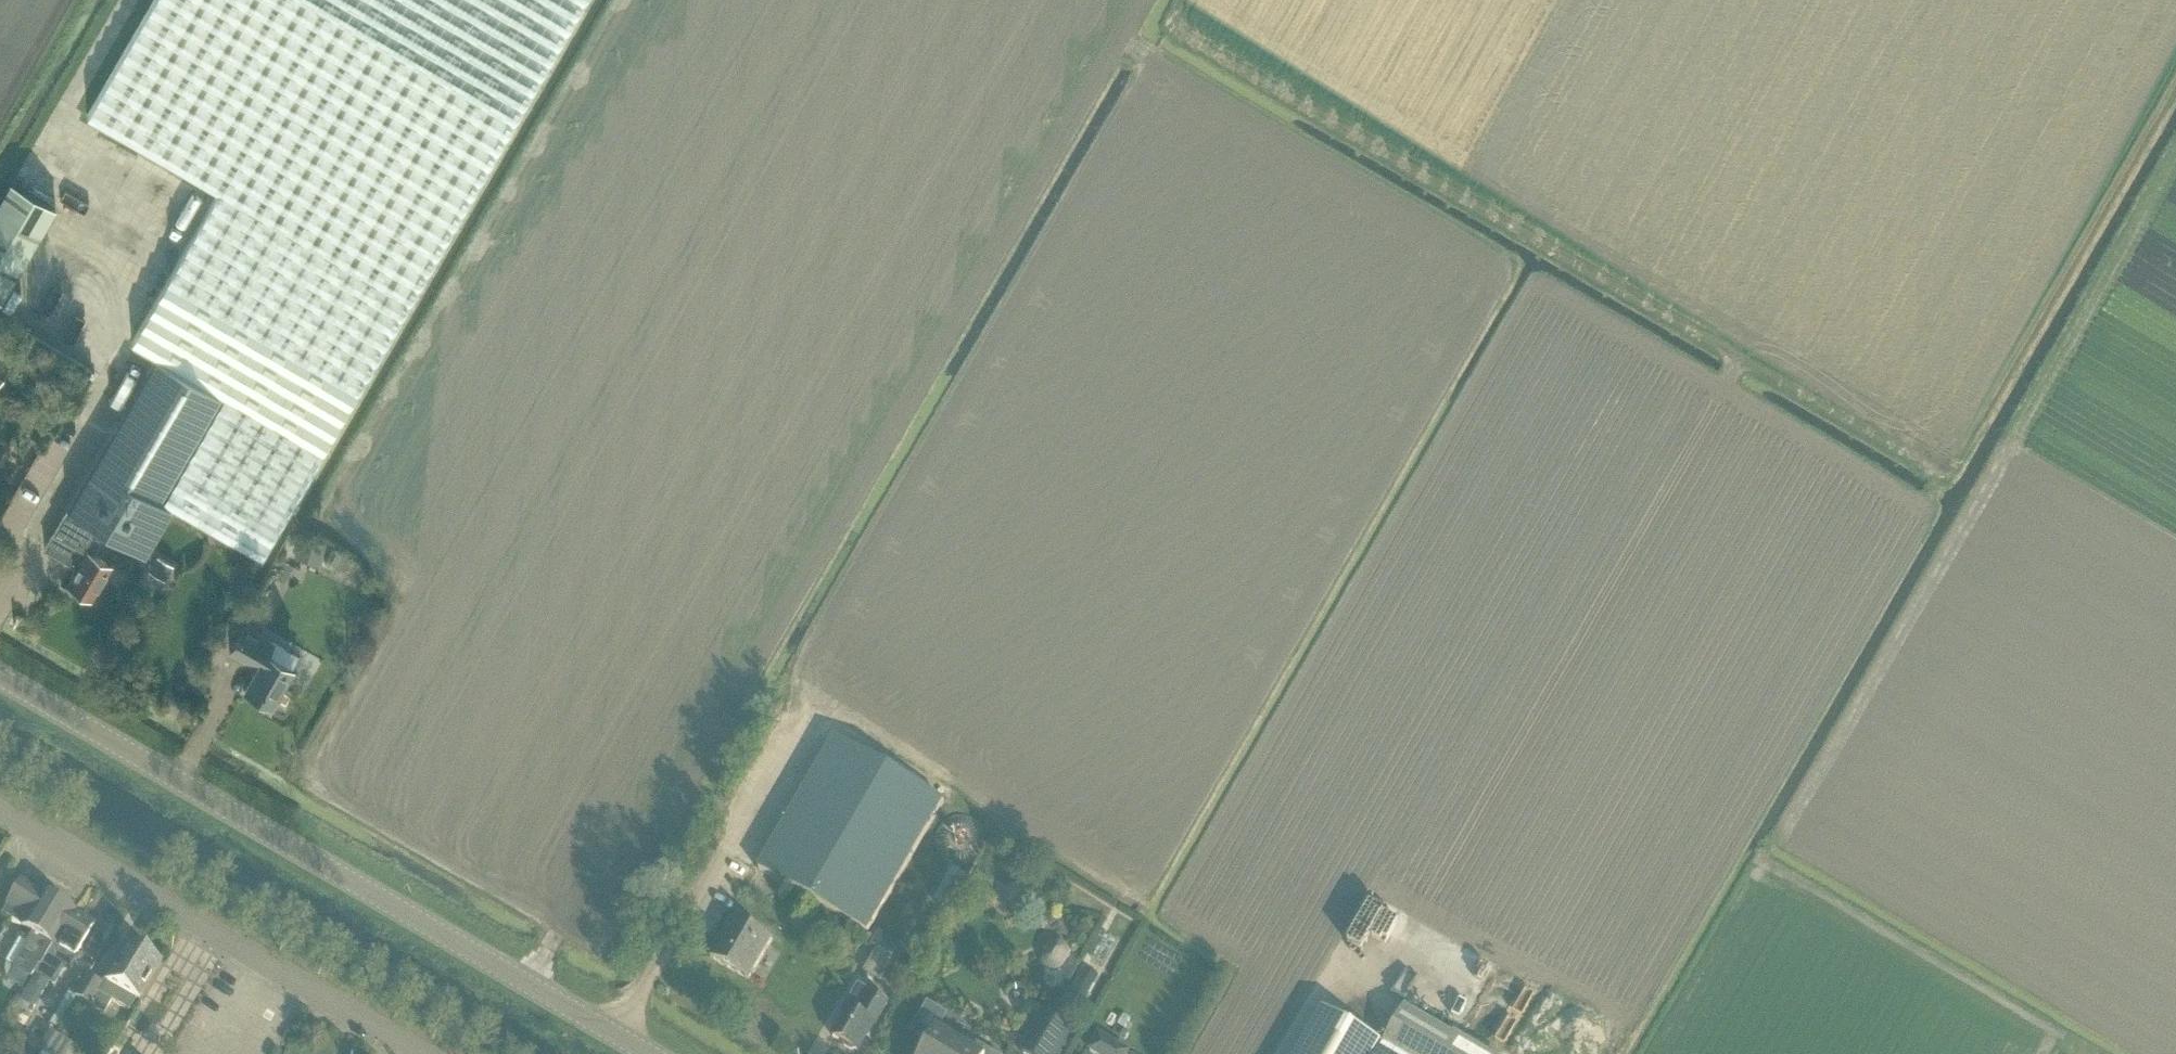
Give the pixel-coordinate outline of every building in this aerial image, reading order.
[(170,504),(263,556),(584,0),(154,0),(88,114),(218,189),(135,337),(157,351),(157,350),(229,391),(170,504)] [(56,208),(9,181),(0,197),(0,301),(2,302),(56,208)] [(157,351),(44,546),(78,566),(68,583),(89,594),(113,562),(87,548),(100,525),(143,551),(170,504),(229,391),(157,350),(157,351)] [(301,535),(296,551),(322,559),(327,543),(301,535)] [(175,564),(158,555),(151,566),(168,576),(175,564)] [(296,664),(267,647),(271,639),(248,626),(233,651),(257,664),(245,686),(271,701),(273,698),(284,704),(289,701),(293,696),(292,691),(284,684),(296,664)] [(836,737),(759,870),(869,934),(946,801),(836,737)] [(958,853),(954,862),(958,863),(962,864),(967,863),(971,862),(974,860),(978,858),(981,855),(983,851),(985,848),(986,844),(986,840),(986,835),(985,831),(983,828),(981,824),(978,821),(975,819),(971,817),(967,816),(963,815),(959,815),(955,816),(951,817),(947,820),(944,822),(942,826),(940,829),(938,833),(938,837),(938,841),(938,845),(940,849),(942,853),(944,856),(950,849),(958,853)] [(7,907),(3,914),(21,926),(32,933),(13,966),(15,967),(7,981),(23,990),(31,976),(33,978),(35,974),(39,966),(41,967),(46,958),(54,945),(56,946),(75,913),(76,912),(60,903),(45,894),(44,895),(22,882),(7,907)] [(39,966),(35,974),(50,983),(54,986),(63,970),(69,973),(78,957),(76,956),(95,924),(75,913),(56,946),(54,945),(46,958),(41,967),(39,966)] [(774,939),(734,916),(711,957),(751,980),(774,939)] [(893,956),(897,948),(901,941),(881,929),(872,944),(879,948),(865,972),(880,982),(895,957),(893,956)] [(1063,941),(1061,940),(1060,940),(1058,940),(1056,940),(1054,941),(1052,941),(1051,942),(1049,944),(1047,945),(1041,957),(1041,958),(1042,960),(1042,962),(1043,964),(1044,966),(1045,967),(1046,968),(1047,969),(1048,970),(1049,971),(1053,971),(1056,971),(1057,971),(1059,971),(1061,970),(1062,969),(1063,968),(1065,967),(1070,957),(1071,956),(1071,954),(1071,952),(1071,951),(1070,949),(1070,947),(1069,946),(1068,944),(1066,943),(1065,942),(1063,941)] [(149,950),(146,951),(131,943),(115,971),(111,968),(102,984),(88,976),(75,997),(105,1014),(112,1001),(130,1011),(136,1001),(137,1001),(161,961),(157,958),(156,955),(149,950)] [(1099,976),(1086,969),(1074,991),(1087,998),(1099,976)] [(29,984),(20,1000),(35,1009),(44,993),(29,984)] [(832,1034),(859,1050),(885,1005),(858,989),(832,1034)] [(911,1033),(929,1044),(923,1053),(996,1053),(977,1043),(974,1048),(940,1028),(948,1014),(928,1003),(911,1033)] [(1456,1032),(1454,1034),(1406,1007),(1384,1045),(1323,1010),(1297,1053),(1493,1053),(1456,1032)] [(1020,1050),(1027,1053),(1060,1053),(1073,1030),(1042,1013),(1020,1050)] [(1131,1018),(1125,1015),(1120,1024),(1126,1028),(1131,1018)] [(1132,1030),(1126,1040),(1133,1044),(1139,1035),(1132,1030)] [(1089,1049),(1098,1053),(1130,1053),(1132,1050),(1100,1031),(1089,1049)] [(41,1053),(67,1053),(71,1047),(72,1045),(67,1042),(54,1034),(41,1053)]
